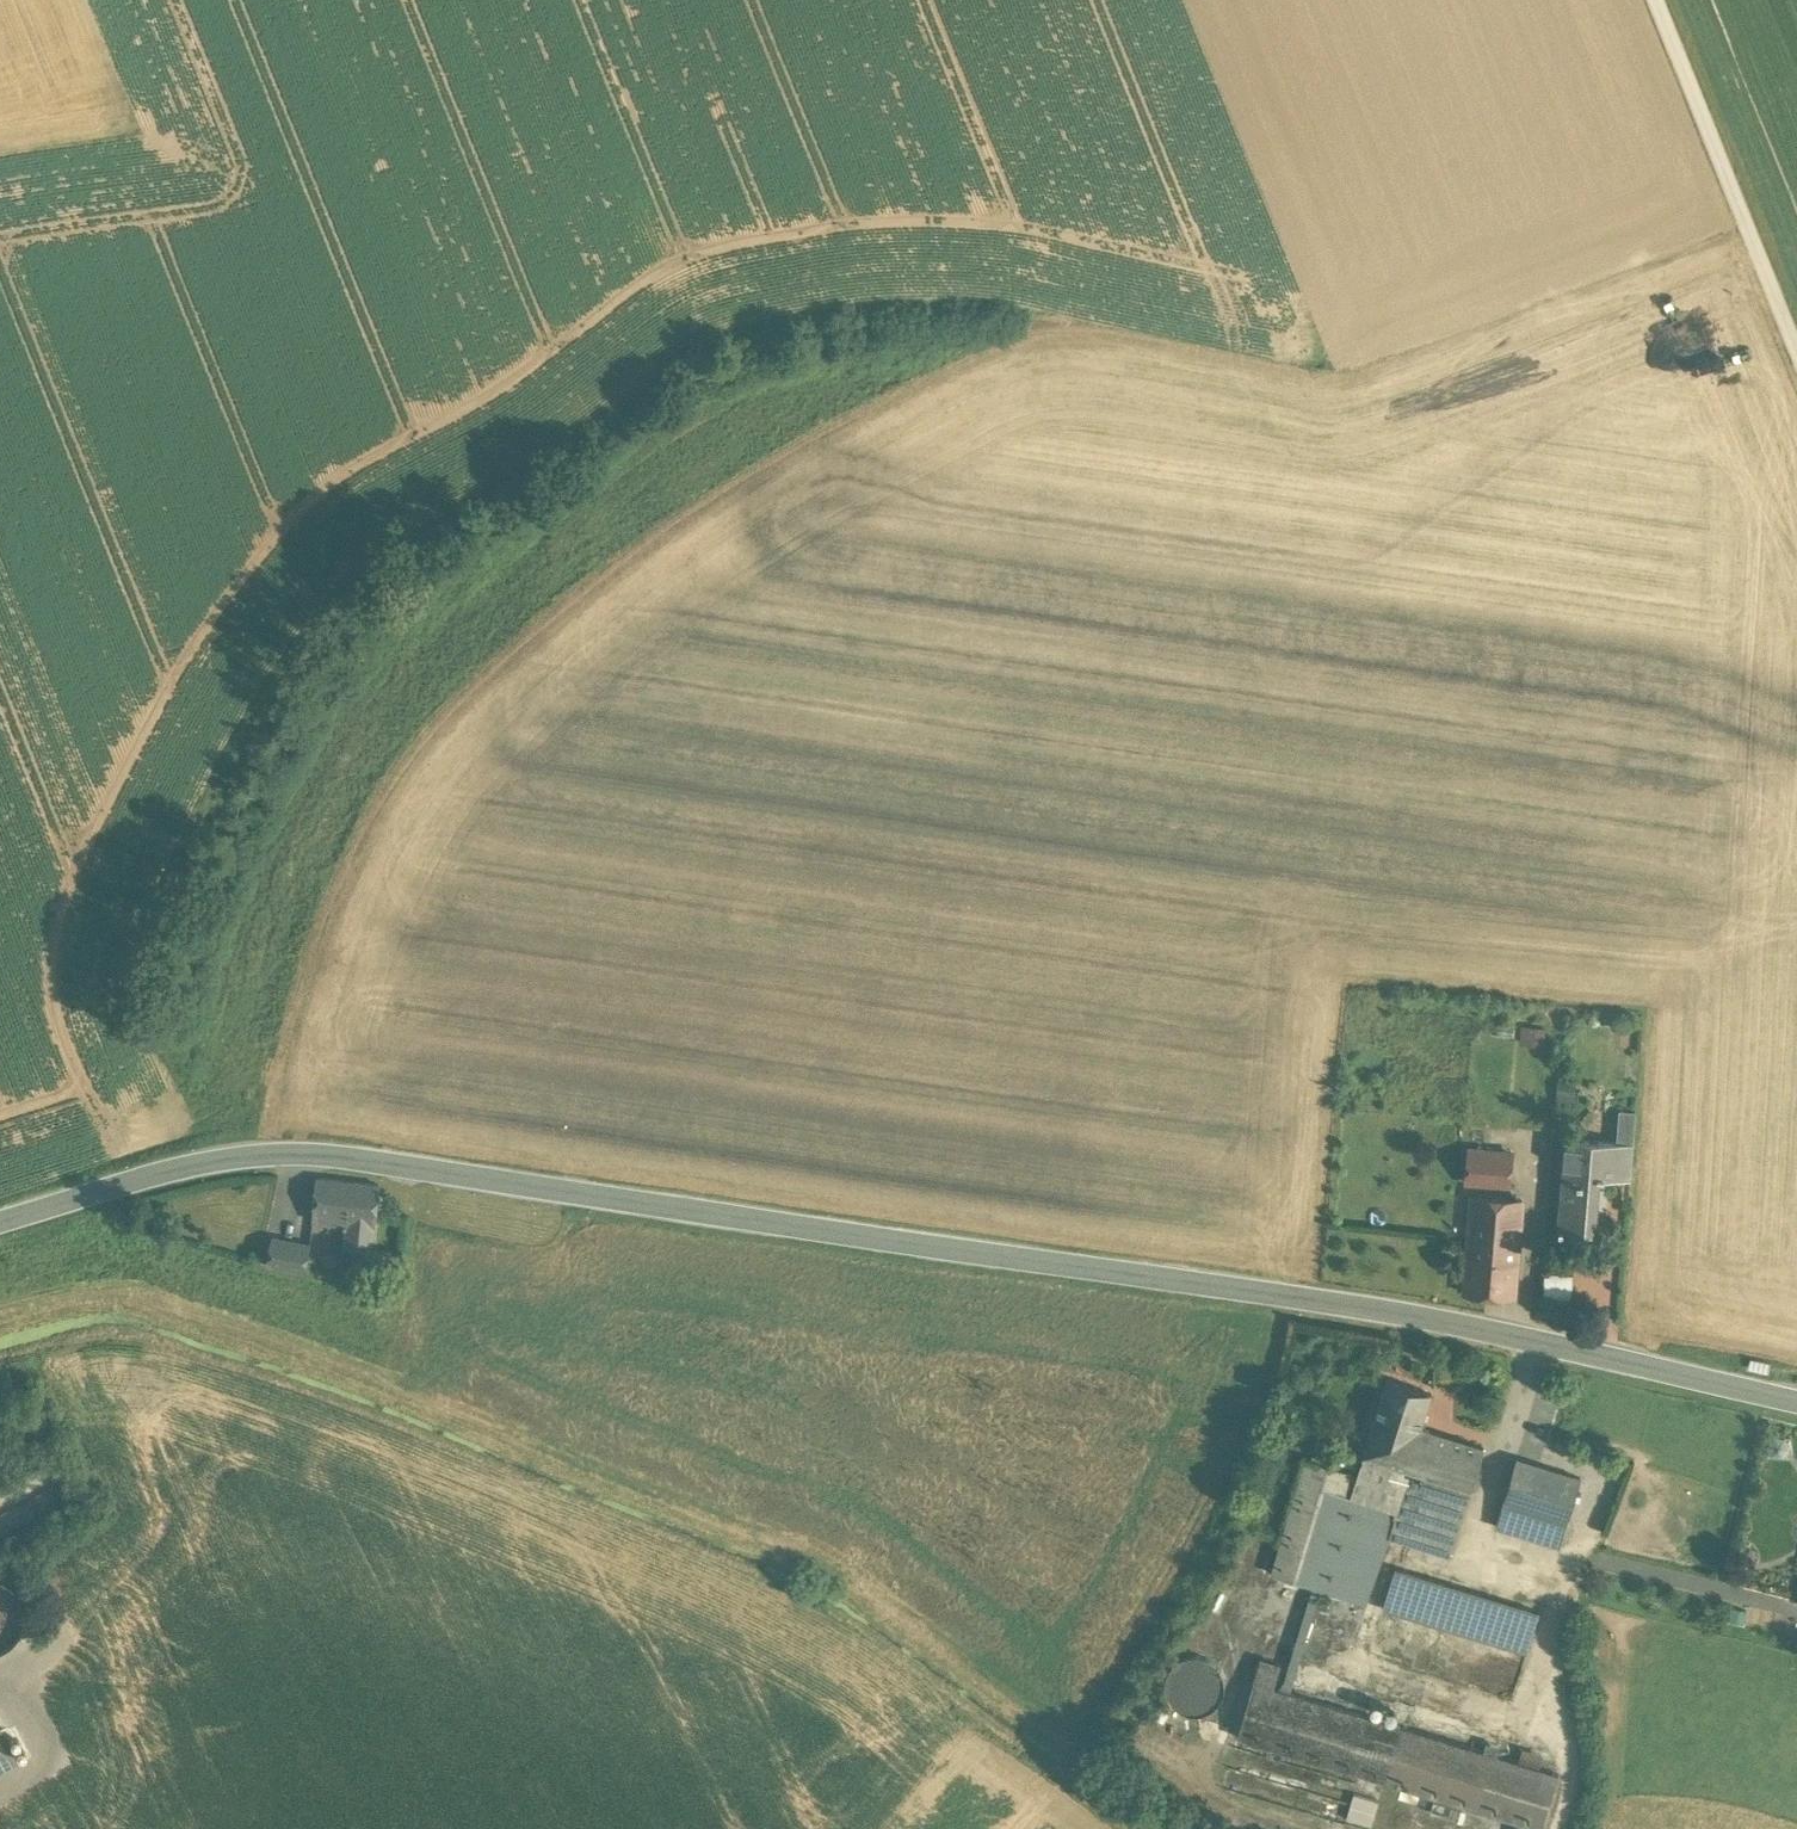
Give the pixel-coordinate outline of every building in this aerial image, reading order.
[(1545,1043),(1547,1024),(1522,1021),(1520,1040),(1545,1043)] [(1620,1108),(1617,1140),(1619,1141),(1634,1142),(1635,1142),(1637,1109),(1620,1108)] [(1617,1140),(1566,1137),(1559,1227),(1595,1230),(1600,1173),(1617,1174),(1619,1141),(1617,1140)] [(1634,1142),(1619,1141),(1617,1174),(1631,1175),(1634,1142)] [(1513,1151),(1470,1147),(1467,1180),(1510,1184),(1513,1151)] [(380,1182),(319,1175),(314,1218),(348,1222),(346,1244),(374,1247),(376,1224),(380,1182)] [(1523,1199),(1473,1195),(1470,1238),(1471,1238),(1519,1242),(1523,1199)] [(311,1242),(274,1235),(268,1263),(306,1270),(311,1242)] [(1519,1242),(1471,1238),(1466,1291),(1514,1295),(1517,1261),(1518,1261),(1519,1242)] [(1545,1292),(1574,1292),(1575,1269),(1545,1269),(1545,1292)] [(1432,1392),(1387,1378),(1364,1454),(1408,1468),(1421,1426),(1432,1392)] [(1484,1446),(1421,1426),(1408,1468),(1471,1488),(1484,1446)] [(1408,1468),(1364,1454),(1358,1473),(1352,1493),(1359,1496),(1398,1508),(1459,1527),(1471,1488),(1408,1468)] [(1581,1476),(1517,1456),(1504,1499),(1568,1519),(1581,1476)] [(1358,1473),(1308,1458),(1273,1573),(1315,1586),(1344,1491),(1352,1493),(1358,1473)] [(1398,1508),(1359,1496),(1327,1588),(1366,1602),(1389,1535),(1398,1508)] [(1568,1519),(1504,1499),(1496,1525),(1560,1545),(1568,1519)] [(1459,1527),(1398,1508),(1389,1535),(1450,1554),(1459,1527)] [(1539,1611),(1395,1568),(1383,1608),(1527,1651),(1539,1611)] [(24,1616),(21,1601),(13,1589),(0,1581),(0,1652),(1,1652),(13,1643),(21,1631),(24,1616)] [(1226,1695),(1228,1683),(1225,1671),(1218,1660),(1208,1653),(1196,1651),(1183,1654),(1173,1661),(1166,1671),(1164,1684),(1167,1696),(1174,1706),(1184,1713),(1196,1715),(1209,1712),(1219,1705),(1226,1695)] [(1386,1781),(1403,1726),(1254,1681),(1238,1737),(1386,1781)] [(1559,1773),(1403,1726),(1386,1781),(1543,1828),(1559,1773)] [(15,1758),(0,1729),(0,1766),(15,1758)] [(1379,1789),(1235,1747),(1223,1786),(1368,1828),(1379,1789)]
